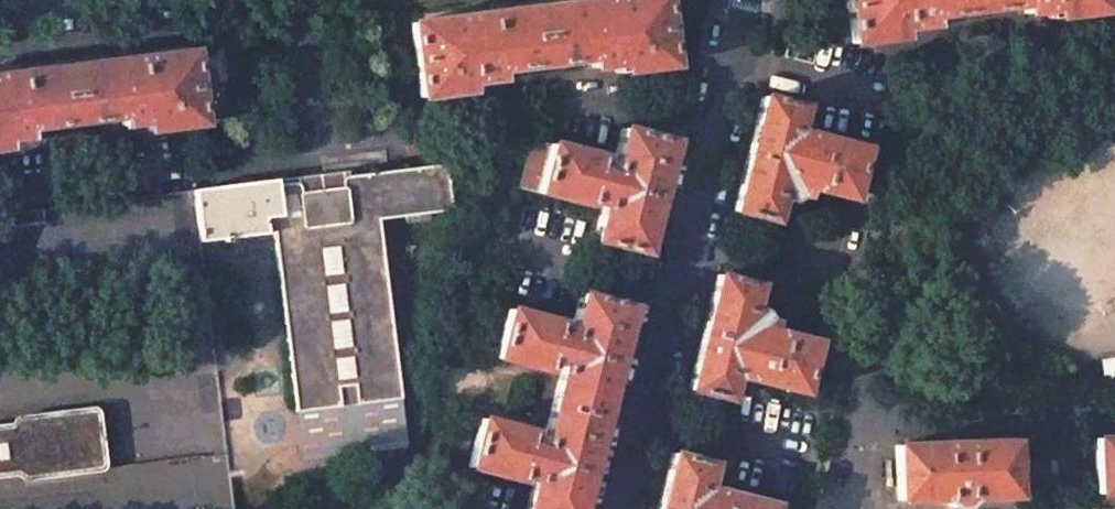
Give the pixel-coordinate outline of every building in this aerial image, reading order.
[(410,22),(420,97),(475,90),(477,88),(476,81),(510,77),(509,69),(578,61),(579,69),(614,65),(614,71),(616,73),(672,66),(664,0),(590,0),(410,22)] [(852,43),(892,38),(908,36),(909,34),(909,28),(943,23),(942,15),(1011,7),(1012,15),(1046,10),(1047,17),(1049,19),(1105,12),(1103,0),(847,0),(852,43)] [(0,73),(0,149),(5,149),(7,147),(7,140),(41,136),(40,128),(109,120),(109,128),(144,123),(145,129),(148,131),(202,124),(192,49),(0,73)] [(801,106),(761,96),(732,211),(771,222),(778,197),(788,200),(794,196),(802,198),(805,187),(850,199),(863,148),(795,130),(801,106)] [(671,141),(622,128),(610,175),(597,172),(600,157),(530,139),(519,188),(588,205),(588,204),(594,206),(594,203),(602,205),(593,241),(643,253),(671,141)] [(276,179),(193,189),(199,241),(272,232),(295,411),(400,398),(378,218),(451,210),(445,164),(277,184),(276,179)] [(756,285),(716,274),(687,389),(726,399),(732,375),(801,393),(814,342),(768,330),(771,320),(765,318),(760,311),(750,308),(756,285)] [(508,308),(495,358),(533,367),(537,352),(549,355),(526,445),(515,442),(518,428),(480,418),(467,467),(524,481),(528,466),(535,468),(524,508),(578,508),(629,306),(580,293),(571,327),(558,323),(559,322),(508,308)] [(19,473),(20,476),(21,477),(23,478),(28,478),(95,470),(99,469),(102,468),(103,467),(104,465),(104,462),(99,415),(98,412),(97,410),(94,408),(90,408),(30,416),(20,417),(15,419),(13,420),(12,424),(0,426),(0,475),(19,473)] [(1094,438),(1096,493),(1114,492),(1114,437),(1094,438)] [(1012,440),(895,444),(897,500),(934,499),(934,507),(963,506),(966,502),(966,498),(1014,496),(1012,440)] [(671,452),(657,508),(771,508),(772,504),(704,486),(710,463),(671,452)]
